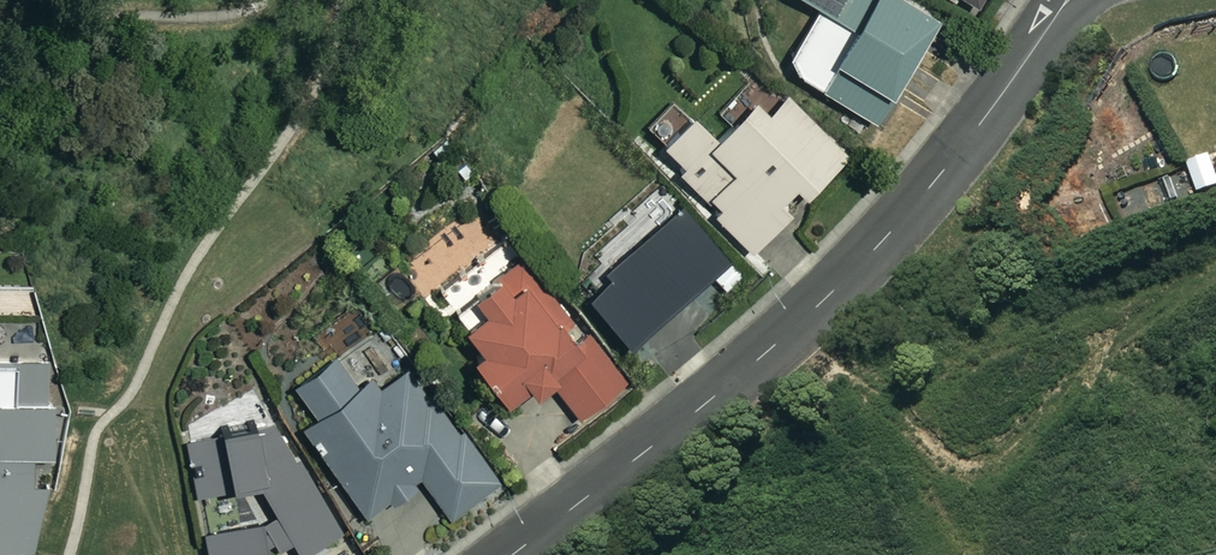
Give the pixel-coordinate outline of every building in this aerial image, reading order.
[(868,123),(933,20),(901,0),(802,0),(818,10),(789,55),(791,72),(797,79),(868,123)] [(970,8),(976,0),(957,0),(970,8)] [(649,127),(664,142),(660,145),(685,169),(680,175),(718,211),(710,219),(752,259),(789,220),(776,207),(793,189),(807,202),(851,156),(787,94),(765,117),(750,102),(714,140),(674,101),(649,127)] [(1187,166),(1198,199),(1215,193),(1215,180),(1209,158),(1187,166)] [(726,258),(681,209),(584,299),(629,348),(726,258)] [(532,398),(548,385),(578,421),(623,384),(521,260),(470,303),(481,317),(461,334),(477,354),(463,365),(500,410),(525,390),(532,398)] [(371,519),(417,484),(451,529),(501,491),(409,369),(381,390),(369,374),(356,383),(334,355),(291,387),(314,417),(302,427),(371,519)] [(47,482),(51,482),(51,360),(0,360),(0,545),(47,545),(47,482)] [(208,554),(275,554),(291,546),(297,554),(310,554),(338,538),(270,424),(185,437),(194,498),(258,488),(275,518),(262,526),(204,535),(208,554)]
